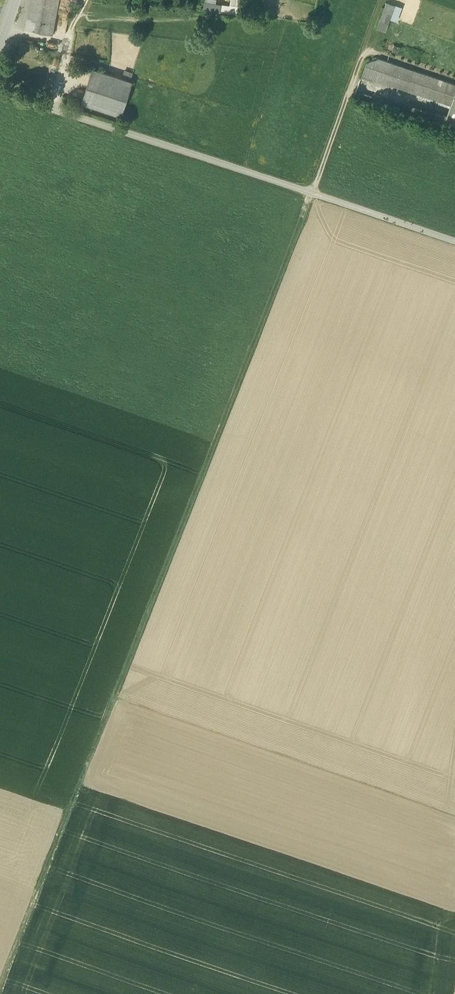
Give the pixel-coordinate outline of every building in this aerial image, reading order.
[(25,31),(53,35),(59,0),(30,0),(25,31)] [(224,7),(223,12),(237,14),(239,0),(231,0),(230,8),(224,7)] [(224,7),(203,3),(204,9),(223,12),(224,7)] [(399,13),(385,8),(375,34),(385,37),(390,24),(394,25),(399,13)] [(391,47),(389,54),(398,57),(400,50),(391,47)] [(379,58),(366,63),(362,76),(407,91),(450,105),(454,90),(454,85),(379,58)] [(121,79),(93,70),(81,104),(120,117),(131,83),(121,79)] [(124,71),(121,79),(131,83),(134,75),(124,71)] [(446,116),(435,112),(435,113),(433,117),(431,123),(431,124),(454,132),(454,90),(450,105),(446,116)] [(435,113),(406,103),(402,113),(431,123),(433,117),(435,113)]
